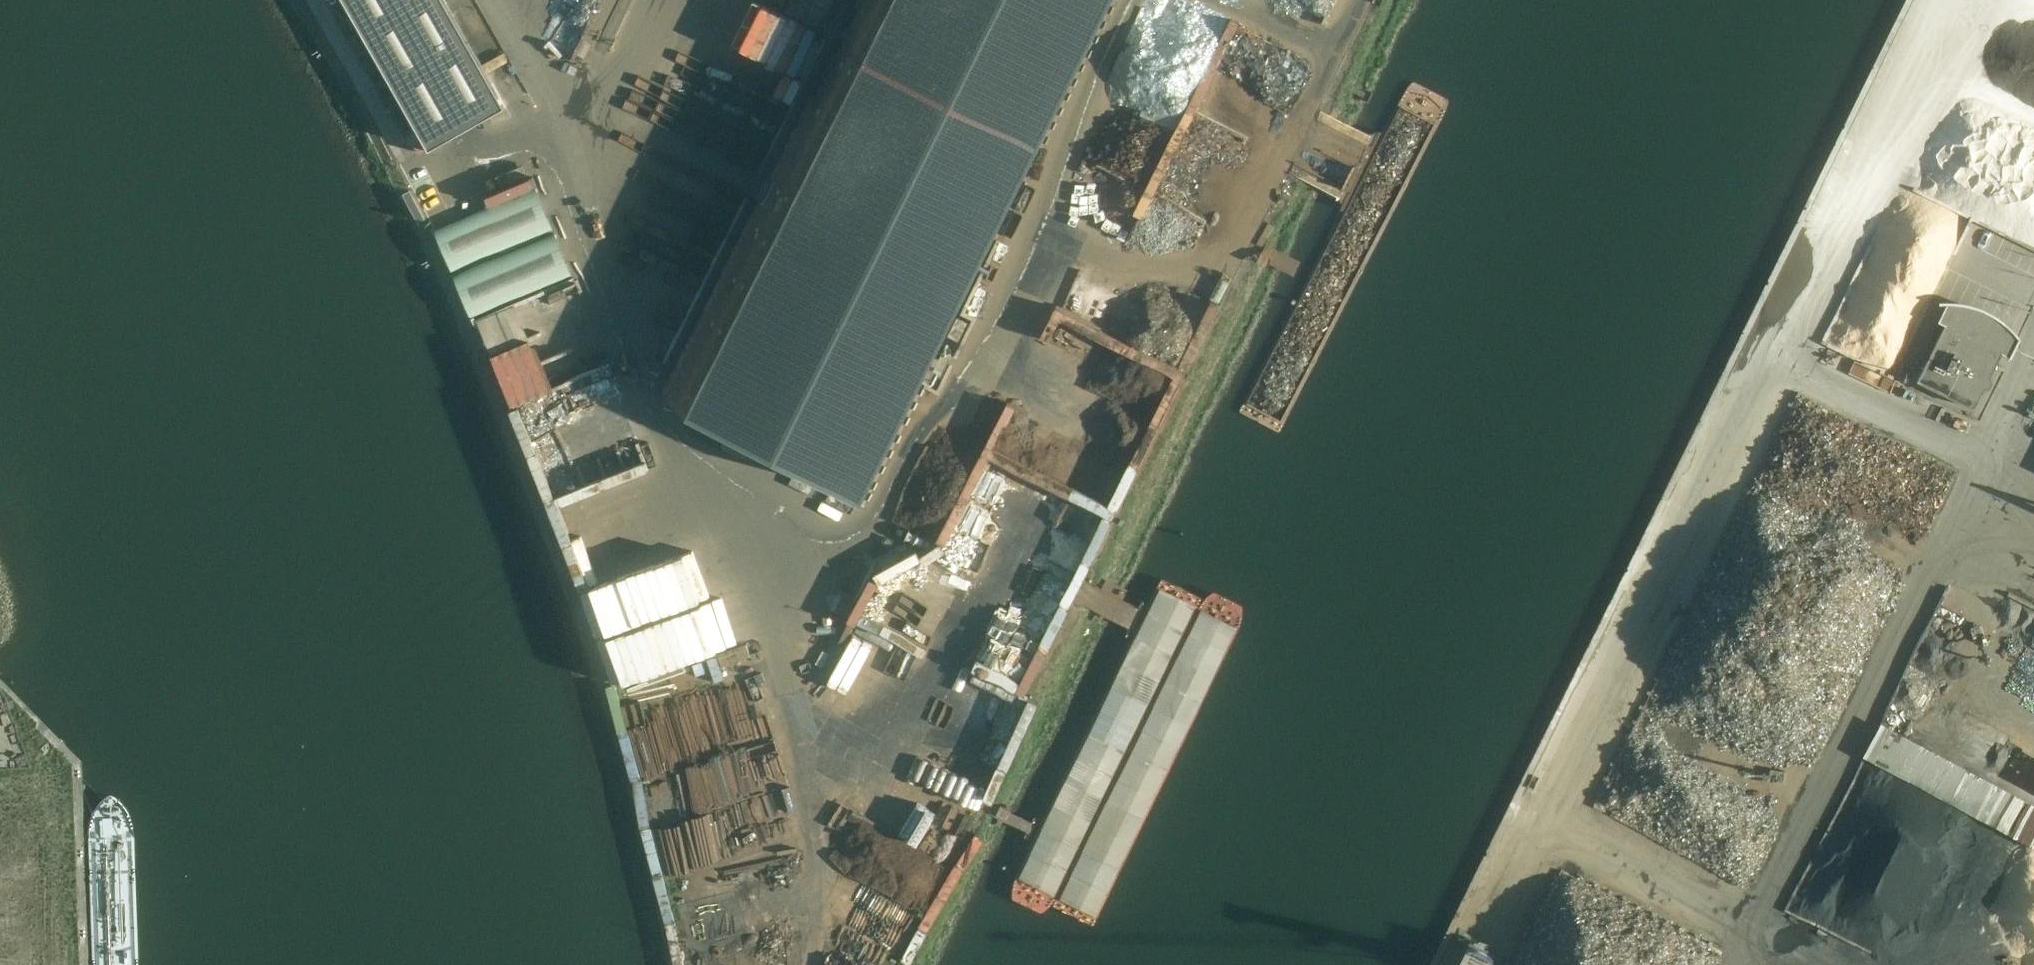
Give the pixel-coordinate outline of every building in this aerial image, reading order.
[(351,11),(429,147),(505,105),(446,0),(345,0),(351,11)] [(1003,215),(1081,254),(1208,0),(858,0),(661,396),(863,497),(1003,215)] [(1975,410),(2003,353),(2011,357),(2019,340),(2016,336),(2013,332),(2009,329),(2005,325),(2001,322),(1997,319),(1993,316),(1988,314),(1983,311),(1977,309),(1971,307),(1965,306),(1959,305),(1953,305),(1947,305),(1940,305),(1941,307),(1946,307),(1940,320),(1946,325),(1918,381),(1975,410)] [(712,552),(599,591),(614,634),(727,594),(712,552)] [(728,598),(615,638),(630,680),(743,641),(728,598)]
